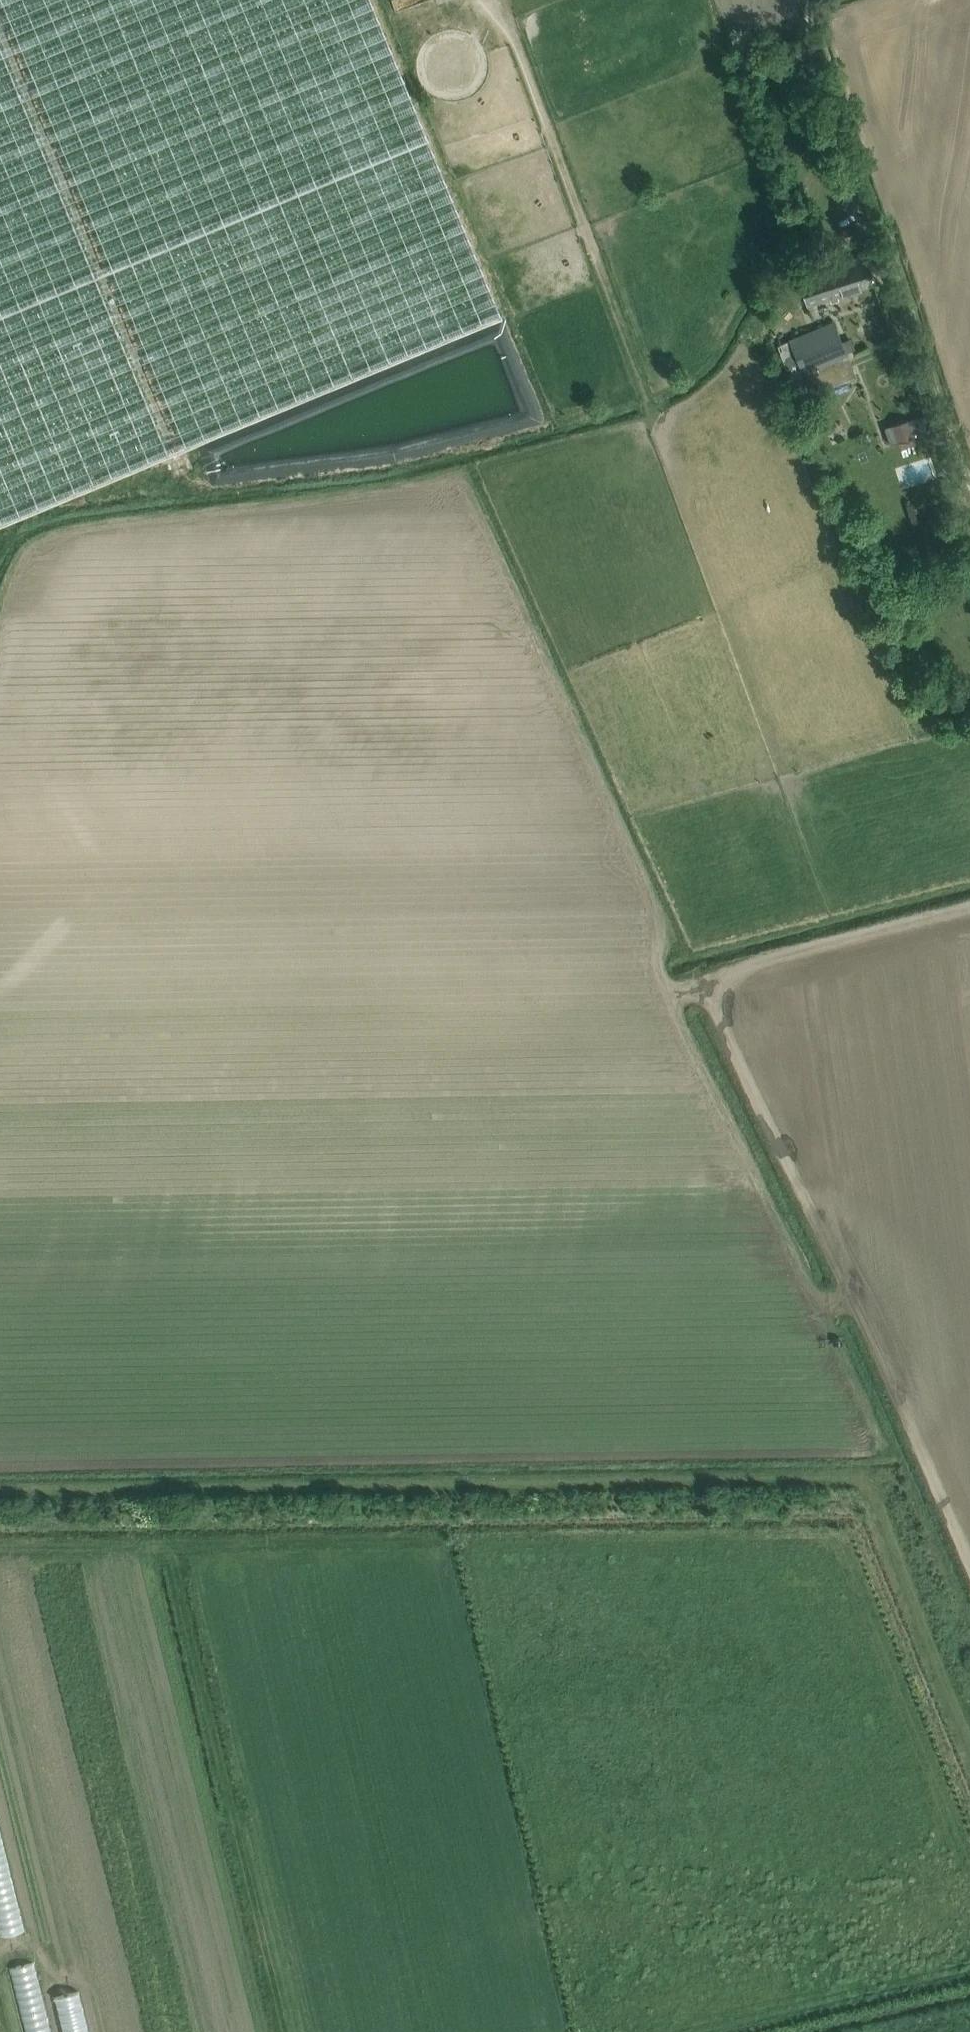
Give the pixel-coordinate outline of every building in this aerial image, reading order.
[(428,139),(370,0),(0,0),(0,525),(503,315),(428,139)] [(875,282),(865,253),(832,263),(831,260),(796,272),(806,304),(875,282)] [(842,318),(833,322),(777,345),(799,399),(856,376),(849,359),(857,355),(842,318)] [(890,443),(922,432),(916,416),(884,427),(890,443)] [(840,448),(856,445),(854,433),(838,436),(840,448)]
